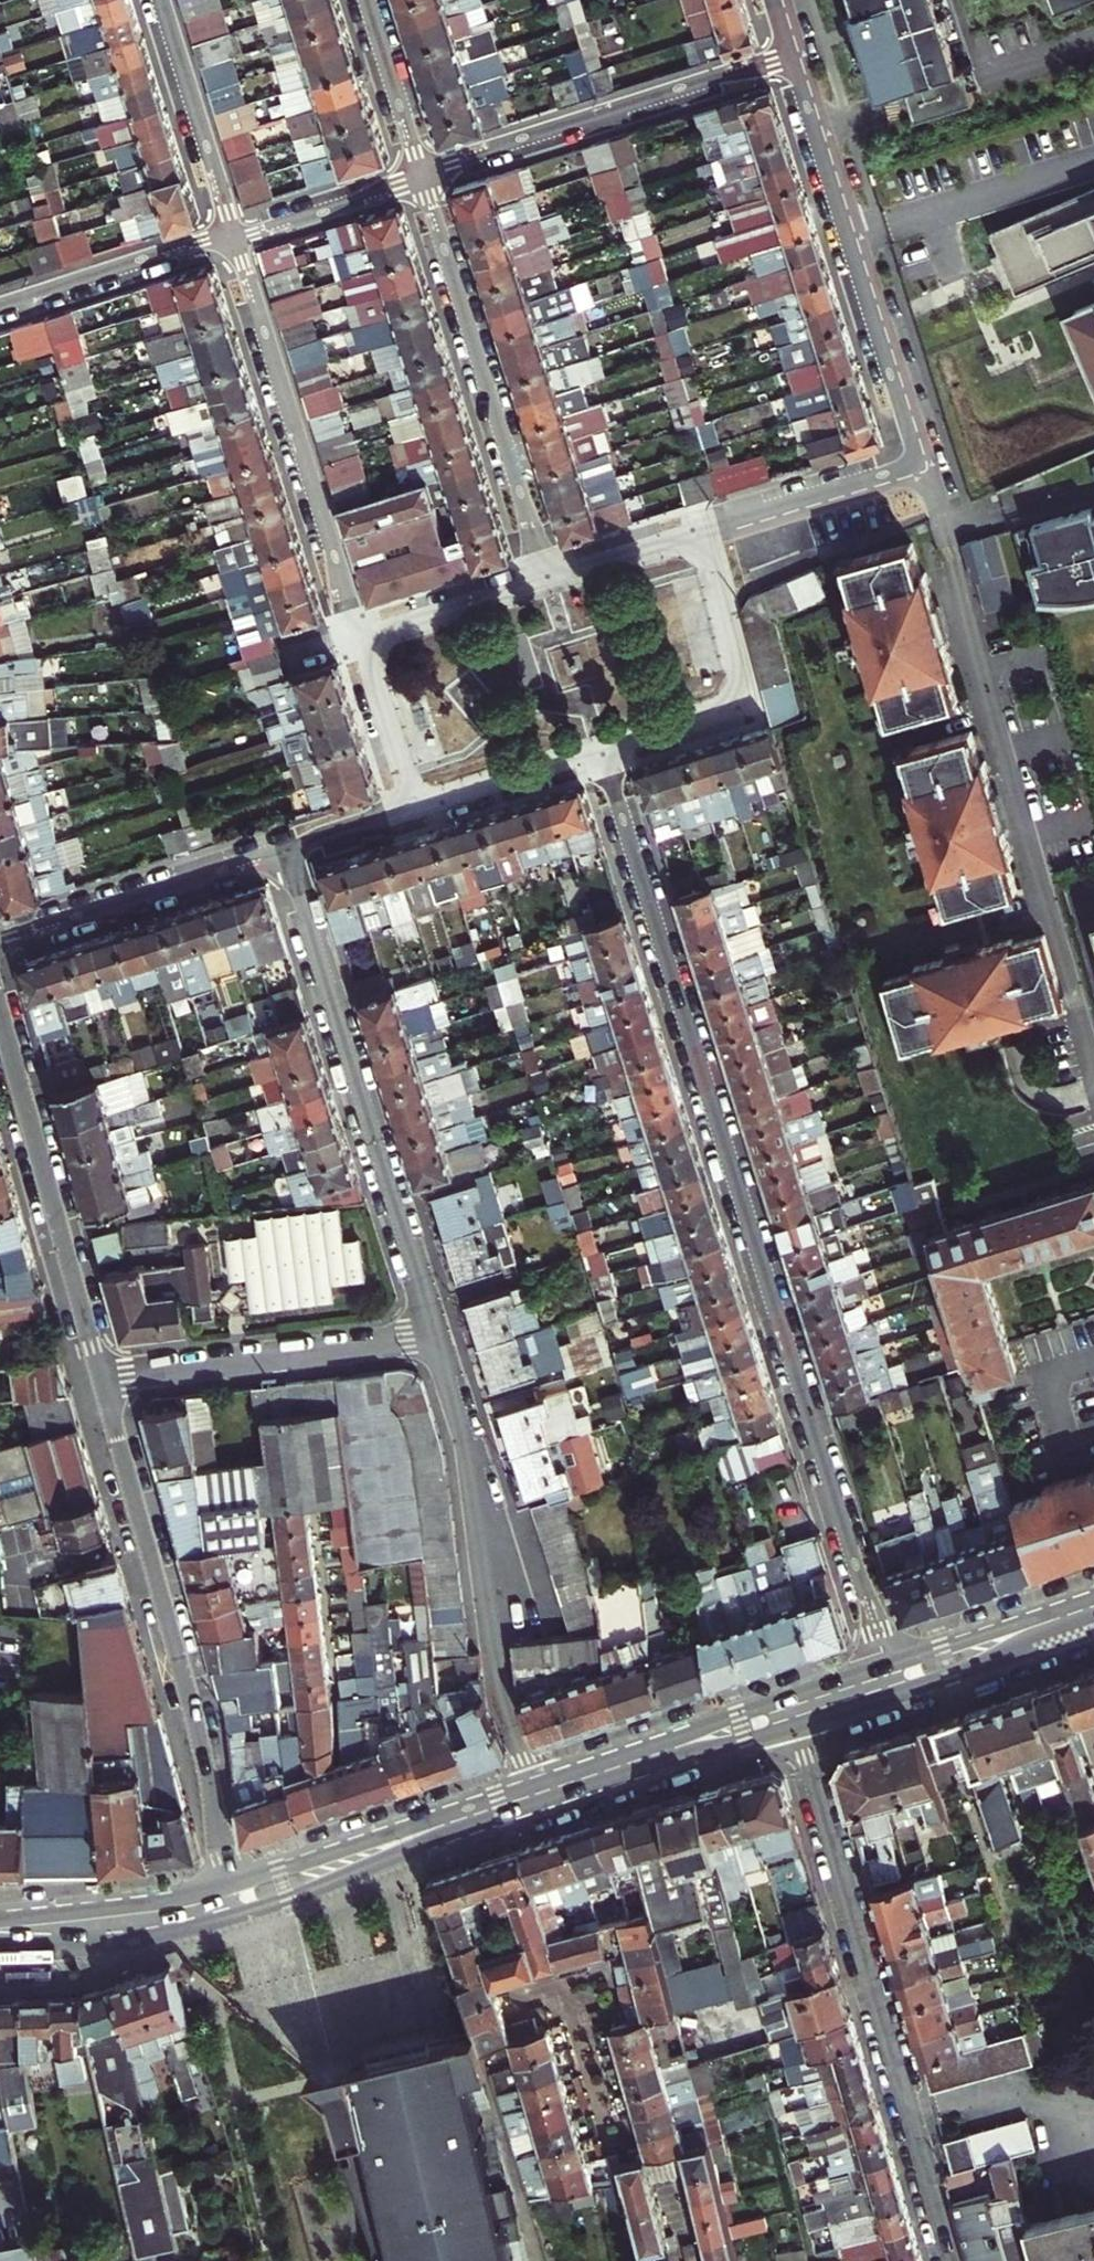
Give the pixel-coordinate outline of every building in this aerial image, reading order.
[(137,13),(133,0),(95,0),(61,10),(57,11),(64,35),(69,34),(137,13)] [(95,0),(58,0),(61,10),(95,0)] [(187,20),(215,11),(212,0),(181,0),(187,20)] [(335,0),(256,0),(263,23),(335,0)] [(278,43),(346,22),(339,0),(335,0),(263,23),(270,46),(272,45),(278,43)] [(398,6),(405,28),(481,3),(486,2),(486,0),(418,0),(398,6)] [(735,0),(686,0),(690,14),(735,0)] [(698,38),(748,22),(743,8),(741,0),(735,0),(690,14),(698,38)] [(856,15),(841,20),(850,48),(862,44),(880,100),(908,91),(912,107),(917,121),(975,104),(970,89),(965,72),(958,74),(949,47),(962,42),(949,0),(851,0),(856,15)] [(1055,11),(1086,0),(1051,0),(1055,11)] [(413,52),(490,27),(494,25),(492,20),(487,22),(481,3),(405,28),(413,52)] [(194,44),(231,33),(223,8),(215,11),(187,20),(194,44)] [(577,25),(573,12),(562,15),(566,28),(577,25)] [(82,55),(144,36),(137,13),(69,34),(76,57),(82,55)] [(286,66),(352,44),(346,22),(278,43),(285,66),(286,66)] [(751,32),(748,22),(698,38),(682,43),(689,66),(755,45),(751,32)] [(498,50),(490,27),(413,52),(420,75),(498,50)] [(231,33),(194,44),(201,67),(234,57),(244,54),(236,31),(231,33)] [(88,78),(151,59),(144,36),(82,55),(88,78)] [(278,43),(272,45),(280,68),(285,66),(278,43)] [(352,44),(286,66),(294,90),(360,68),(352,44)] [(584,48),(568,54),(575,78),(592,72),(584,48)] [(427,99),(497,76),(506,73),(498,50),(420,75),(427,99)] [(201,67),(209,91),(241,80),(234,57),(201,67)] [(158,81),(151,59),(88,78),(96,101),(158,81)] [(280,68),(277,69),(285,93),(294,90),(286,66),(285,66),(280,68)] [(599,95),(618,89),(611,66),(592,72),(599,95)] [(288,116),(366,90),(360,68),(294,90),(285,93),(281,94),(288,116)] [(0,70),(0,100),(11,97),(5,79),(3,69),(0,70)] [(582,101),(599,95),(592,72),(575,78),(582,101)] [(504,101),(497,76),(427,99),(435,123),(504,101)] [(563,107),(582,101),(575,78),(557,84),(563,107)] [(209,91),(216,115),(246,105),(249,104),(241,80),(209,91)] [(158,81),(96,101),(103,124),(165,105),(158,81)] [(705,107),(713,133),(777,112),(769,86),(705,107)] [(366,90),(288,116),(296,140),(374,115),(366,90)] [(504,101),(435,123),(442,146),(512,124),(504,101)] [(249,104),(246,105),(253,127),(259,125),(252,103),(249,104)] [(103,124),(96,126),(103,149),(121,144),(173,128),(165,105),(103,124)] [(216,115),(223,137),(250,128),(253,127),(246,105),(216,115)] [(777,112),(713,133),(721,156),(742,149),(755,145),(784,135),(777,112)] [(374,115),(296,140),(303,163),(381,138),(374,115)] [(173,128),(121,144),(125,157),(133,154),(136,165),(180,152),(173,128)] [(250,128),(223,137),(231,160),(257,152),(250,128)] [(629,133),(609,139),(617,164),(637,158),(629,133)] [(792,159),(784,135),(755,145),(760,164),(754,167),(755,172),(792,159)] [(388,163),(381,138),(303,163),(311,187),(388,163)] [(609,139),(582,148),(590,173),(617,164),(609,139)] [(755,145),(742,149),(746,163),(736,167),(740,177),(755,172),(754,167),(760,164),(755,145)] [(180,152),(136,165),(143,188),(187,175),(180,152)] [(257,152),(231,160),(238,184),(264,176),(257,152)] [(792,159),(755,172),(740,177),(718,184),(725,207),(757,196),(799,182),(792,159)] [(624,188),(617,164),(590,173),(598,197),(624,188)] [(454,191),(461,215),(524,194),(535,191),(528,166),(454,191)] [(264,176),(238,184),(246,208),(275,199),(268,174),(264,176)] [(195,199),(187,175),(143,188),(147,201),(115,211),(118,222),(123,221),(195,199)] [(806,205),(799,182),(757,196),(763,212),(755,215),(757,222),(806,205)] [(44,190),(30,194),(37,219),(51,215),(45,193),(44,190)] [(469,239),(532,219),(524,194),(461,215),(469,239)] [(994,234),(1002,256),(995,259),(1008,290),(1015,287),(1019,297),(1093,266),(1093,194),(994,234)] [(195,199),(123,221),(131,247),(195,227),(200,216),(195,199)] [(806,205),(757,222),(752,223),(760,247),(813,229),(806,205)] [(335,229),(342,252),(410,231),(403,208),(335,229)] [(469,239),(477,264),(515,252),(526,248),(557,238),(549,213),(532,219),(469,239)] [(760,247),(768,270),(821,253),(813,229),(760,247)] [(342,252),(350,278),(418,257),(410,231),(342,252)] [(86,232),(59,240),(67,268),(94,259),(86,232)] [(38,277),(67,268),(59,240),(30,249),(38,277)] [(259,253),(266,276),(297,266),(290,243),(259,253)] [(520,268),(532,264),(526,248),(515,252),(520,268)] [(484,287),(534,270),(532,264),(520,268),(515,252),(477,264),(484,287)] [(757,300),(828,276),(821,253),(768,270),(731,282),(733,288),(752,282),(757,300)] [(418,257),(350,278),(358,303),(426,283),(418,257)] [(266,276),(274,301),(304,292),(297,266),(266,276)] [(158,312),(171,308),(224,292),(216,267),(151,287),(158,312)] [(524,281),(529,296),(541,293),(547,291),(540,268),(534,270),(536,277),(524,281)] [(484,287),(491,309),(529,296),(524,281),(536,277),(534,270),(484,287)] [(778,309),(781,318),(835,300),(828,276),(757,300),(762,314),(778,309)] [(426,283),(358,303),(364,325),(374,322),(386,318),(432,304),(426,283)] [(274,301),(281,326),(317,315),(323,313),(315,288),(304,292),(274,301)] [(171,308),(179,333),(231,317),(224,292),(171,308)] [(534,313),(546,309),(541,293),(529,296),(534,313)] [(499,333),(548,317),(546,309),(534,313),(529,296),(491,309),(499,333)] [(835,300),(781,318),(772,321),(779,344),(791,340),(843,323),(835,300)] [(432,304),(386,318),(388,325),(398,322),(403,337),(439,326),(432,304)] [(1077,316),(1093,359),(1093,309),(1077,316)] [(76,310),(50,318),(58,344),(84,336),(76,310)] [(281,326),(288,348),(321,338),(323,337),(317,315),(281,326)] [(158,365),(180,358),(238,340),(231,317),(179,333),(151,342),(158,365)] [(499,333),(506,357),(544,344),(539,328),(550,324),(548,317),(499,333)] [(58,344),(50,318),(15,329),(23,357),(46,351),(59,347),(58,344)] [(386,318),(374,322),(381,344),(403,337),(398,322),(388,325),(386,318)] [(798,362),(802,361),(849,345),(843,323),(791,340),(798,362)] [(555,340),(550,324),(539,328),(544,344),(555,340)] [(690,347),(683,324),(667,329),(674,352),(690,347)] [(397,366),(447,351),(439,326),(403,337),(381,344),(389,368),(397,366)] [(513,380),(585,356),(589,355),(582,331),(555,340),(544,344),(506,357),(513,380)] [(84,336),(58,344),(59,347),(65,368),(93,360),(85,335),(84,336)] [(288,348),(295,370),(328,360),(321,338),(288,348)] [(187,381),(199,377),(245,363),(238,340),(180,358),(187,381)] [(802,387),(857,369),(849,345),(802,361),(804,368),(797,370),(802,387)] [(59,347),(46,351),(52,376),(66,372),(65,368),(59,347)] [(403,389),(454,374),(447,351),(397,366),(403,389)] [(681,376),(674,352),(661,357),(668,380),(681,376)] [(589,355),(585,356),(592,379),(604,375),(596,353),(589,355)] [(513,380),(520,402),(582,382),(592,379),(585,356),(513,380)] [(93,360),(65,368),(66,372),(72,392),(100,383),(93,360)] [(295,370),(302,394),(334,384),(328,360),(295,370)] [(213,380),(218,397),(252,387),(245,363),(199,377),(201,383),(213,380)] [(782,393),(789,416),(864,392),(857,369),(802,387),(782,393)] [(694,372),(681,376),(688,398),(701,394),(694,372)] [(403,389),(398,390),(405,413),(461,396),(454,374),(403,389)] [(213,380),(201,383),(198,384),(204,402),(218,397),(213,380)] [(582,382),(520,402),(528,426),(590,406),(582,382)] [(302,394),(309,417),(336,409),(341,407),(334,384),(302,394)] [(212,417),(214,425),(259,410),(252,387),(218,397),(223,414),(212,417)] [(806,436),(871,414),(864,392),(789,416),(797,439),(806,436)] [(701,394),(688,398),(695,421),(708,417),(701,394)] [(402,439),(468,420),(461,396),(405,413),(396,416),(402,439)] [(695,421),(688,398),(671,404),(679,426),(684,425),(695,421)] [(528,426),(535,449),(593,429),(610,424),(603,402),(590,406),(528,426)] [(336,409),(309,417),(317,440),(343,432),(336,409)] [(259,410),(214,425),(216,431),(228,427),(232,443),(266,432),(259,410)] [(880,443),(871,414),(806,436),(815,464),(880,443)] [(708,417),(695,421),(702,444),(715,440),(708,417)] [(410,462),(475,442),(468,420),(402,439),(396,441),(403,464),(410,462)] [(695,421),(684,425),(691,448),(702,444),(695,421)] [(216,431),(214,425),(200,429),(206,451),(217,448),(232,443),(228,427),(216,431)] [(593,429),(535,449),(542,471),(600,452),(593,429)] [(317,440),(324,463),(359,452),(352,430),(343,432),(317,440)] [(226,463),(228,470),(273,456),(266,432),(232,443),(236,459),(226,463)] [(417,485),(427,482),(482,465),(475,442),(410,462),(417,485)] [(221,464),(226,463),(236,459),(232,443),(217,448),(221,464)] [(600,452),(542,471),(549,494),(609,474),(617,472),(609,449),(600,452)] [(772,478),(762,450),(709,468),(717,495),(772,478)] [(324,463),(331,486),(366,476),(359,452),(324,463)] [(241,473),(246,489),(280,479),(273,456),(228,470),(230,476),(241,473)] [(482,465),(427,482),(434,506),(489,490),(482,465)] [(684,506),(717,495),(709,468),(675,479),(684,506)] [(228,495),(231,494),(246,489),(241,473),(230,476),(228,470),(222,472),(228,495)] [(625,495),(617,472),(609,474),(617,498),(625,495)] [(609,474),(549,494),(556,518),(617,498),(609,474)] [(280,479),(246,489),(250,502),(234,507),(224,510),(225,513),(218,515),(220,523),(254,513),(287,502),(280,479)] [(417,485),(338,509),(349,543),(378,534),(384,553),(389,568),(394,567),(413,561),(430,556),(447,550),(444,538),(436,511),(434,506),(427,482),(417,485)] [(250,502),(246,489),(231,494),(234,507),(250,502)] [(489,490),(434,506),(436,511),(442,509),(447,525),(458,521),(495,510),(489,490)] [(625,495),(617,498),(556,518),(565,543),(633,522),(625,495)] [(254,513),(261,535),(294,525),(287,502),(254,513)] [(1030,525),(1041,559),(1027,564),(1036,598),(1064,600),(1093,596),(1093,513),(1091,514),(1089,507),(1030,525)] [(495,510),(458,521),(461,532),(444,538),(447,550),(465,545),(503,534),(495,510)] [(294,525),(261,535),(265,552),(252,555),(254,561),(268,557),(301,547),(294,525)] [(378,534),(349,543),(354,562),(384,553),(378,534)] [(509,555),(503,534),(465,545),(447,550),(455,577),(505,563),(509,555)] [(974,581),(1004,573),(994,534),(960,544),(970,582),(974,581)] [(265,552),(261,535),(247,539),(252,555),(265,552)] [(913,557),(909,543),(841,562),(850,593),(845,594),(853,622),(850,622),(851,627),(861,660),(862,665),(864,664),(872,692),(877,691),(885,722),(953,703),(945,672),(949,671),(940,638),(932,606),(922,573),(918,574),(913,557)] [(301,547),(268,557),(275,581),(308,571),(301,547)] [(455,577),(447,550),(430,556),(437,582),(455,577)] [(384,553),(354,562),(359,577),(377,572),(389,568),(384,553)] [(430,556),(413,561),(420,587),(437,582),(430,556)] [(413,561),(394,567),(401,593),(420,587),(413,561)] [(389,568),(377,572),(384,598),(401,593),(394,567),(389,568)] [(825,597),(813,569),(801,574),(812,603),(825,597)] [(269,602),(270,607),(315,594),(308,571),(275,581),(280,599),(269,602)] [(384,598),(377,572),(359,577),(367,603),(384,598)] [(1004,573),(974,581),(978,597),(1009,588),(1004,573)] [(812,603),(801,574),(787,581),(797,609),(812,603)] [(228,582),(232,594),(253,588),(249,576),(228,582)] [(264,584),(269,602),(280,599),(275,581),(264,584)] [(772,587),(784,615),(797,609),(787,581),(772,587)] [(778,624),(784,615),(772,587),(750,597),(778,624)] [(1013,605),(1009,588),(978,597),(983,613),(1013,605)] [(133,598),(140,622),(162,615),(156,591),(133,598)] [(270,634),(322,618),(315,594),(270,607),(263,609),(270,634)] [(746,632),(778,624),(750,597),(741,615),(746,632)] [(940,638),(946,636),(938,604),(932,606),(940,638)] [(746,632),(749,646),(781,638),(778,624),(746,632)] [(846,629),(855,662),(861,660),(851,627),(846,629)] [(248,641),(252,655),(274,649),(270,634),(248,641)] [(753,659),(785,651),(781,638),(749,646),(753,659)] [(30,658),(27,645),(0,652),(0,662),(30,658)] [(255,664),(257,670),(279,663),(274,649),(252,655),(255,664)] [(753,659),(756,674),(788,665),(785,651),(753,659)] [(16,690),(14,673),(37,670),(36,657),(30,658),(0,662),(0,691),(16,690)] [(338,661),(336,662),(283,678),(291,706),(300,703),(346,689),(338,661)] [(261,685),(283,678),(279,663),(257,670),(261,685)] [(756,674),(760,688),(792,680),(788,665),(756,674)] [(760,688),(764,703),(796,695),(792,680),(760,688)] [(38,718),(35,688),(16,690),(0,691),(0,720),(38,718)] [(346,689),(300,703),(308,729),(353,713),(346,689)] [(764,703),(770,726),(801,716),(796,695),(764,703)] [(353,713),(308,729),(291,735),(299,761),(361,739),(353,713)] [(31,749),(63,747),(62,728),(84,728),(84,716),(38,718),(0,720),(0,750),(31,749)] [(770,726),(745,734),(757,773),(771,769),(779,789),(788,785),(770,726)] [(85,746),(84,728),(62,728),(63,747),(85,746)] [(998,826),(990,795),(980,762),(976,763),(971,746),(967,732),(899,751),(908,782),(903,783),(911,810),(908,811),(909,816),(919,849),(920,854),(922,853),(930,880),(935,879),(943,910),(1011,892),(1003,861),(1007,859),(998,826)] [(745,734),(717,743),(735,802),(747,798),(741,777),(757,773),(745,734)] [(369,764),(361,739),(299,761),(289,764),(296,789),(306,785),(369,764)] [(735,802),(717,743),(689,752),(701,790),(717,785),(724,806),(735,802)] [(35,765),(31,749),(0,750),(0,774),(35,765)] [(689,752),(662,760),(681,818),(691,815),(684,795),(701,790),(689,752)] [(662,760),(635,769),(653,827),(681,818),(662,760)] [(377,792),(369,764),(306,785),(314,812),(377,792)] [(0,774),(0,800),(42,788),(35,765),(0,774)] [(757,773),(763,793),(779,789),(771,769),(757,773)] [(763,793),(757,773),(741,777),(747,798),(763,793)] [(581,784),(555,793),(572,849),(573,853),(600,845),(581,784)] [(717,785),(701,790),(707,811),(724,806),(717,785)] [(0,800),(0,827),(48,813),(42,788),(0,800)] [(684,795),(691,815),(697,814),(698,819),(709,815),(707,811),(701,790),(684,795)] [(555,793),(531,800),(543,838),(548,852),(550,856),(572,849),(555,793)] [(990,795),(998,826),(1004,825),(996,793),(990,795)] [(531,800),(509,807),(526,859),(533,857),(529,843),(543,838),(531,800)] [(526,859),(509,807),(486,814),(498,852),(511,847),(516,862),(526,859)] [(56,839),(48,813),(0,827),(0,856),(56,839)] [(483,857),(498,852),(486,814),(463,821),(480,873),(487,871),(483,857)] [(904,818),(913,851),(919,849),(909,816),(904,818)] [(215,843),(208,818),(185,826),(193,850),(215,843)] [(463,821),(440,829),(463,900),(464,903),(487,896),(480,873),(463,821)] [(185,826),(165,832),(172,857),(193,850),(185,826)] [(463,900),(440,829),(416,836),(439,907),(463,900)] [(439,907),(416,836),(393,843),(416,914),(439,907)] [(548,852),(543,838),(529,843),(533,857),(548,852)] [(1,882),(63,863),(56,839),(0,856),(0,878),(1,882)] [(416,914),(393,843),(369,851),(391,922),(392,925),(417,918),(416,914)] [(498,852),(503,866),(516,862),(511,847),(498,852)] [(391,922),(369,851),(345,858),(368,929),(391,922)] [(483,857),(487,871),(503,866),(498,852),(483,857)] [(368,929),(345,858),(318,867),(339,938),(368,929)] [(63,863),(1,882),(9,909),(70,889),(63,863)] [(675,898),(683,924),(720,912),(714,894),(726,890),(725,883),(703,890),(675,898)] [(266,884),(240,893),(260,960),(261,962),(287,953),(266,884)] [(732,908),(726,890),(714,894),(720,912),(732,908)] [(260,960),(240,893),(217,900),(237,967),(260,960)] [(237,967),(217,900),(192,908),(213,975),(237,967)] [(213,975),(192,908),(167,916),(191,992),(192,993),(216,986),(213,975)] [(732,908),(720,912),(726,930),(738,926),(732,908)] [(683,924),(690,947),(740,932),(738,926),(726,930),(720,912),(683,924)] [(629,939),(621,913),(599,920),(574,928),(572,928),(574,935),(585,932),(591,951),(629,939)] [(191,992),(167,916),(144,923),(161,980),(167,999),(191,992)] [(161,980),(144,923),(120,931),(138,987),(161,980)] [(138,987),(120,931),(96,939),(117,1005),(141,998),(138,987)] [(585,932),(574,935),(580,954),(591,951),(585,932)] [(740,932),(690,947),(697,969),(734,958),(730,942),(742,939),(740,932)] [(893,976),(880,980),(898,1048),(929,1039),(930,1044),(958,1037),(958,1039),(963,1038),(996,1029),(1001,1027),(1001,1025),(1028,1017),(1027,1013),(1058,1004),(1039,936),(1008,945),(1007,940),(974,949),(942,958),(909,967),(911,972),(893,976)] [(96,939),(74,946),(94,1012),(117,1005),(96,939)] [(629,939),(591,951),(596,966),(585,969),(587,976),(636,960),(629,939)] [(746,954),(742,939),(730,942),(734,958),(746,954)] [(974,949),(972,943),(941,952),(942,958),(974,949)] [(74,946),(48,955),(69,1022),(95,1014),(94,1012),(74,946)] [(697,969),(704,992),(753,978),(773,972),(765,949),(746,954),(734,958),(697,969)] [(596,966),(591,951),(580,954),(585,969),(596,966)] [(69,1022),(48,955),(21,964),(42,1041),(72,1031),(69,1022)] [(636,960),(587,976),(589,982),(599,978),(604,994),(643,982),(636,960)] [(500,1021),(528,1014),(515,961),(486,968),(500,1021)] [(405,964),(381,971),(386,987),(396,984),(410,980),(405,964)] [(381,971),(353,981),(358,996),(386,987),(381,971)] [(410,980),(413,990),(440,981),(437,971),(434,972),(410,980)] [(599,978),(589,982),(593,998),(604,994),(599,978)] [(753,978),(704,992),(712,1015),(749,1004),(744,988),(756,985),(753,978)] [(416,996),(413,990),(410,980),(396,984),(401,1001),(416,996)] [(643,982),(604,994),(610,1013),(599,1016),(601,1023),(651,1007),(643,982)] [(358,996),(365,1021),(418,1004),(416,996),(401,1001),(396,984),(386,987),(358,996)] [(760,1001),(756,985),(744,988),(749,1004),(760,1001)] [(272,996),(280,1024),(306,1016),(298,988),(272,996)] [(610,1013),(604,994),(593,998),(599,1016),(610,1013)] [(775,1022),(768,998),(760,1001),(749,1004),(756,1028),(768,1024),(775,1022)] [(418,1004),(365,1021),(372,1044),(411,1031),(407,1020),(421,1015),(418,1004)] [(712,1015),(719,1039),(756,1028),(749,1004),(712,1015)] [(601,1023),(604,1029),(614,1026),(620,1043),(658,1031),(651,1007),(601,1023)] [(259,1044),(262,1054),(313,1038),(306,1016),(280,1024),(270,1027),(273,1040),(259,1044)] [(719,1039),(726,1062),(763,1051),(758,1035),(769,1032),(768,1024),(756,1028),(719,1039)] [(614,1026),(604,1029),(609,1046),(620,1043),(614,1026)] [(273,1040),(270,1027),(256,1031),(259,1044),(273,1040)] [(965,1044),(998,1035),(996,1029),(963,1038),(965,1044)] [(411,1031),(372,1044),(379,1067),(432,1050),(429,1040),(415,1044),(411,1031)] [(596,1074),(665,1052),(658,1031),(620,1043),(609,1046),(598,1050),(602,1063),(590,1067),(593,1075),(596,1074)] [(774,1047),(769,1032),(758,1035),(763,1051),(774,1047)] [(280,1058),(284,1073),(320,1062),(313,1038),(262,1054),(265,1063),(280,1058)] [(774,1047),(763,1051),(768,1068),(780,1065),(774,1047)] [(514,1076),(529,1071),(522,1048),(506,1053),(514,1076)] [(387,1091),(424,1079),(420,1064),(435,1060),(432,1050),(379,1067),(387,1091)] [(140,1057),(142,1067),(160,1061),(157,1051),(140,1057)] [(726,1062),(733,1084),(782,1069),(780,1065),(768,1068),(763,1051),(726,1062)] [(618,1093),(672,1076),(665,1052),(596,1074),(601,1088),(616,1083),(618,1093)] [(113,1076),(116,1075),(135,1069),(131,1054),(109,1061),(113,1076)] [(80,1057),(49,1067),(56,1094),(88,1084),(80,1057)] [(280,1058),(265,1063),(269,1077),(284,1073),(280,1058)] [(439,1074),(435,1060),(420,1064),(424,1079),(439,1074)] [(277,1101),(328,1085),(320,1062),(284,1073),(288,1086),(273,1091),(277,1101)] [(463,1092),(456,1069),(439,1074),(424,1079),(429,1093),(445,1089),(447,1097),(463,1092)] [(733,1084),(740,1107),(777,1096),(774,1080),(784,1077),(782,1069),(733,1084)] [(284,1073),(269,1077),(273,1091),(288,1086),(284,1073)] [(88,1084),(56,1094),(65,1126),(88,1121),(87,1115),(135,1105),(132,1091),(121,1092),(116,1075),(113,1076),(88,1084)] [(672,1076),(618,1093),(626,1116),(680,1099),(672,1076)] [(789,1092),(784,1077),(774,1080),(777,1096),(789,1092)] [(394,1114),(447,1097),(445,1089),(429,1093),(424,1079),(387,1091),(394,1114)] [(616,1083),(601,1088),(603,1097),(618,1093),(616,1083)] [(294,1106),(298,1119),(335,1108),(328,1085),(277,1101),(280,1110),(294,1106)] [(740,1107),(747,1131),(813,1110),(806,1087),(789,1092),(777,1096),(740,1107)] [(394,1114),(401,1139),(468,1118),(478,1115),(470,1090),(463,1092),(447,1097),(394,1114)] [(680,1099),(626,1116),(633,1139),(687,1123),(680,1099)] [(88,1121),(65,1126),(72,1154),(136,1139),(131,1124),(163,1115),(160,1100),(135,1105),(87,1115),(88,1121)] [(294,1106),(280,1110),(284,1124),(298,1119),(294,1106)] [(288,1138),(291,1148),(342,1132),(335,1108),(298,1119),(303,1134),(288,1138)] [(747,1131),(754,1154),(818,1134),(828,1131),(821,1108),(813,1110),(747,1131)] [(401,1139),(409,1162),(475,1142),(468,1118),(401,1139)] [(303,1134),(298,1119),(284,1124),(276,1126),(283,1150),(291,1148),(288,1138),(303,1134)] [(687,1123),(633,1139),(640,1162),(694,1146),(687,1123)] [(828,1131),(818,1134),(825,1158),(835,1155),(828,1131)] [(310,1153),(313,1167),(350,1156),(342,1132),(291,1148),(294,1158),(310,1153)] [(754,1154),(762,1177),(811,1162),(825,1158),(818,1134),(754,1154)] [(140,1154),(136,1139),(72,1154),(81,1186),(103,1182),(102,1176),(152,1166),(149,1152),(140,1154)] [(409,1162),(416,1185),(491,1162),(484,1139),(475,1142),(409,1162)] [(694,1146),(640,1162),(647,1186),(701,1169),(694,1146)] [(9,1169),(3,1148),(0,1148),(0,1170),(9,1169)] [(310,1153),(294,1158),(298,1171),(313,1167),(310,1153)] [(364,1202),(350,1156),(313,1167),(298,1171),(301,1181),(316,1178),(325,1205),(364,1202)] [(762,1177),(769,1201),(806,1189),(801,1173),(813,1170),(811,1162),(762,1177)] [(81,1186),(93,1232),(120,1228),(116,1210),(152,1202),(147,1182),(156,1180),(152,1166),(102,1176),(103,1182),(81,1186)] [(15,1189),(9,1169),(0,1170),(0,1191),(15,1189)] [(646,1211),(709,1192),(701,1169),(647,1186),(639,1188),(646,1211)] [(818,1186),(813,1170),(801,1173),(806,1189),(818,1186)] [(298,1171),(290,1174),(300,1207),(325,1205),(316,1178),(301,1181),(298,1171)] [(434,1193),(447,1236),(502,1219),(503,1219),(488,1171),(475,1175),(476,1180),(434,1193)] [(563,1185),(560,1176),(545,1180),(552,1204),(567,1199),(563,1185)] [(583,1206),(575,1182),(563,1185),(567,1199),(570,1209),(583,1206)] [(818,1186),(806,1189),(811,1206),(823,1202),(818,1186)] [(21,1211),(15,1189),(0,1191),(0,1213),(21,1211)] [(769,1201),(776,1224),(825,1209),(823,1202),(811,1206),(806,1189),(769,1201)] [(648,1236),(716,1216),(709,1192),(646,1211),(641,1213),(648,1236)] [(570,1209),(567,1199),(552,1204),(559,1225),(574,1221),(570,1209)] [(776,1224),(783,1246),(820,1235),(816,1220),(827,1217),(825,1209),(776,1224)] [(242,1271),(246,1304),(331,1297),(329,1282),(363,1279),(358,1243),(345,1244),(342,1210),(327,1211),(261,1217),(262,1233),(226,1237),(231,1272),(242,1271)] [(0,1213),(0,1238),(27,1234),(21,1211),(0,1213)] [(941,1271),(994,1448),(1012,1442),(1009,1431),(1029,1425),(999,1323),(1093,1294),(1093,1225),(960,1266),(951,1236),(952,1236),(946,1215),(926,1221),(927,1227),(935,1251),(941,1271)] [(661,1257),(674,1253),(723,1238),(716,1216),(648,1236),(646,1237),(653,1259),(661,1257)] [(832,1231),(827,1217),(816,1220),(820,1235),(832,1231)] [(447,1236),(460,1277),(515,1260),(502,1219),(447,1236)] [(94,1235),(101,1259),(125,1256),(125,1251),(177,1244),(174,1225),(94,1235)] [(597,1251),(590,1229),(577,1233),(584,1255),(597,1251)] [(837,1249),(832,1231),(820,1235),(826,1253),(837,1249)] [(34,1261),(27,1234),(0,1238),(0,1265),(34,1261)] [(783,1246),(790,1270),(838,1255),(837,1249),(826,1253),(820,1235),(783,1246)] [(687,1255),(692,1273),(730,1261),(723,1238),(674,1253),(676,1259),(687,1255)] [(180,1263),(171,1264),(181,1302),(190,1301),(194,1319),(219,1313),(202,1243),(177,1249),(180,1263)] [(674,1253),(661,1257),(669,1280),(692,1273),(687,1255),(676,1259),(674,1253)] [(790,1270),(798,1293),(835,1282),(830,1265),(840,1262),(838,1255),(790,1270)] [(0,1265),(0,1292),(42,1288),(34,1261),(0,1265)] [(730,1261),(692,1273),(697,1289),(686,1292),(689,1299),(737,1284),(730,1261)] [(846,1279),(840,1262),(830,1265),(835,1282),(846,1279)] [(171,1264),(105,1273),(121,1334),(188,1327),(181,1302),(171,1264)] [(611,1290),(606,1273),(590,1278),(595,1295),(611,1290)] [(692,1273),(669,1280),(676,1303),(689,1299),(686,1292),(697,1289),(692,1273)] [(851,1295),(846,1279),(835,1282),(840,1298),(851,1295)] [(835,1282),(798,1293),(805,1316),(853,1301),(851,1295),(840,1298),(835,1282)] [(737,1284),(689,1299),(691,1306),(702,1302),(707,1319),(745,1308),(737,1284)] [(467,1301),(480,1343),(539,1325),(530,1297),(517,1301),(513,1288),(467,1301)] [(616,1322),(609,1299),(598,1303),(599,1307),(604,1325),(616,1322)] [(853,1301),(805,1316),(812,1340),(849,1328),(844,1311),(855,1307),(853,1301)] [(702,1302),(691,1306),(696,1322),(707,1319),(702,1302)] [(860,1324),(855,1307),(844,1311),(849,1328),(860,1324)] [(701,1338),(704,1346),(752,1331),(745,1308),(707,1319),(712,1335),(701,1338)] [(539,1325),(480,1343),(493,1386),(561,1365),(564,1375),(565,1375),(609,1361),(594,1309),(539,1325)] [(707,1319),(696,1322),(701,1338),(712,1335),(707,1319)] [(866,1342),(860,1324),(849,1328),(855,1346),(866,1342)] [(849,1328),(812,1340),(819,1362),(867,1347),(866,1342),(855,1346),(849,1328)] [(716,1349),(721,1365),(759,1353),(752,1331),(704,1346),(706,1352),(716,1349)] [(660,1347),(664,1358),(675,1355),(672,1344),(660,1347)] [(867,1347),(819,1362),(826,1385),(863,1373),(858,1358),(869,1354),(867,1347)] [(716,1349),(706,1352),(711,1368),(721,1365),(716,1349)] [(759,1353),(721,1365),(726,1382),(716,1385),(719,1392),(766,1377),(759,1353)] [(874,1370),(869,1354),(858,1358),(863,1373),(874,1370)] [(61,1358),(25,1363),(12,1364),(16,1399),(26,1398),(29,1398),(70,1393),(61,1359),(61,1358)] [(626,1394),(656,1386),(650,1364),(620,1371),(626,1394)] [(726,1382),(721,1365),(711,1368),(716,1385),(726,1382)] [(397,1369),(387,1370),(389,1402),(394,1402),(421,1379),(415,1372),(397,1369)] [(387,1370),(369,1372),(373,1404),(389,1402),(387,1370)] [(880,1389),(874,1370),(863,1373),(869,1392),(880,1389)] [(369,1372),(352,1374),(357,1406),(373,1404),(369,1372)] [(863,1373),(826,1385),(833,1409),(875,1396),(881,1394),(880,1389),(869,1392),(863,1373)] [(352,1374),(337,1376),(341,1408),(357,1406),(352,1374)] [(501,1409),(514,1451),(581,1430),(565,1375),(564,1375),(531,1386),(535,1398),(501,1409)] [(320,1378),(324,1410),(338,1408),(341,1408),(337,1376),(320,1378)] [(766,1377),(719,1392),(720,1397),(730,1395),(736,1412),(773,1400),(766,1377)] [(320,1378),(304,1380),(308,1412),(324,1410),(320,1378)] [(421,1379),(394,1402),(398,1414),(429,1404),(421,1379)] [(304,1380),(286,1382),(290,1414),(308,1412),(304,1380)] [(290,1414),(286,1382),(269,1384),(274,1416),(290,1414)] [(274,1416),(269,1384),(253,1386),(257,1417),(264,1417),(274,1416)] [(179,1406),(145,1411),(161,1471),(214,1463),(202,1392),(178,1394),(179,1406)] [(26,1398),(33,1435),(80,1429),(70,1393),(29,1398),(26,1398)] [(730,1395),(720,1397),(725,1415),(736,1412),(730,1395)] [(875,1396),(833,1409),(840,1432),(882,1419),(875,1396)] [(773,1400),(736,1412),(743,1435),(749,1433),(781,1423),(773,1400)] [(341,1408),(338,1408),(350,1497),(351,1504),(354,1526),(357,1546),(360,1568),(383,1565),(411,1562),(422,1560),(422,1553),(420,1537),(418,1520),(416,1503),(414,1486),(412,1469),(410,1456),(408,1443),(408,1442),(404,1430),(398,1414),(394,1402),(389,1402),(373,1404),(357,1406),(341,1408)] [(429,1404),(398,1414),(404,1430),(434,1421),(429,1404)] [(274,1507),(306,1503),(342,1498),(350,1497),(338,1408),(324,1410),(308,1412),(290,1414),(274,1416),(264,1417),(269,1454),(214,1463),(161,1471),(182,1549),(253,1540),(264,1538),(263,1526),(260,1508),(274,1507)] [(743,1435),(736,1412),(725,1415),(732,1439),(743,1435)] [(434,1421),(404,1430),(408,1442),(439,1436),(434,1421)] [(760,1470),(792,1460),(781,1423),(749,1433),(760,1470)] [(33,1435),(0,1440),(0,1521),(46,1509),(99,1494),(80,1429),(33,1435)] [(563,1493),(597,1482),(581,1430),(514,1451),(526,1493),(560,1484),(563,1493)] [(439,1436),(408,1442),(408,1443),(410,1456),(442,1451),(441,1444),(439,1436)] [(410,1456),(412,1469),(444,1466),(442,1451),(410,1456)] [(996,1454),(964,1464),(980,1520),(985,1536),(999,1583),(1032,1572),(996,1454)] [(444,1466),(412,1469),(414,1486),(446,1483),(444,1466)] [(414,1486),(416,1503),(448,1500),(446,1483),(414,1486)] [(969,1593),(955,1546),(939,1551),(932,1527),(920,1490),(906,1494),(920,1540),(924,1555),(939,1603),(969,1593)] [(99,1494),(46,1509),(50,1522),(41,1524),(47,1544),(73,1537),(108,1527),(99,1494)] [(999,1583),(985,1536),(970,1541),(965,1525),(956,1494),(941,1499),(948,1522),(955,1546),(969,1593),(999,1583)] [(530,1503),(536,1520),(560,1512),(555,1495),(530,1503)] [(416,1503),(418,1520),(450,1516),(448,1500),(416,1503)] [(306,1503),(274,1507),(276,1528),(309,1525),(306,1503)] [(351,1504),(334,1506),(337,1528),(354,1526),(351,1504)] [(536,1520),(541,1537),(566,1529),(560,1512),(536,1520)] [(450,1516),(418,1520),(420,1537),(451,1533),(450,1516)] [(985,1536),(980,1520),(965,1525),(970,1541),(985,1536)] [(955,1546),(948,1522),(932,1527),(939,1551),(955,1546)] [(309,1525),(276,1528),(277,1537),(279,1550),(312,1547),(309,1525)] [(337,1528),(331,1528),(333,1549),(340,1548),(357,1546),(354,1526),(337,1528)] [(112,1544),(108,1527),(73,1537),(75,1545),(76,1553),(112,1544)] [(566,1529),(541,1537),(547,1554),(571,1546),(566,1529)] [(783,1545),(814,1646),(846,1635),(813,1529),(781,1540),(783,1545)] [(751,1563),(765,1612),(779,1658),(814,1646),(783,1545),(768,1549),(762,1530),(743,1535),(751,1563)] [(939,1603),(924,1555),(897,1564),(892,1549),(885,1530),(872,1533),(898,1617),(939,1603)] [(451,1533),(420,1537),(422,1553),(453,1549),(451,1533)] [(253,1540),(254,1551),(265,1550),(264,1538),(253,1540)] [(182,1549),(189,1578),(236,1572),(233,1560),(254,1558),(254,1551),(253,1540),(182,1549)] [(920,1540),(892,1549),(897,1564),(924,1555),(920,1540)] [(80,1570),(117,1562),(112,1544),(76,1553),(80,1570)] [(343,1570),(360,1568),(357,1546),(340,1548),(343,1570)] [(575,1561),(571,1546),(547,1554),(552,1569),(575,1561)] [(281,1566),(282,1572),(315,1569),(312,1547),(279,1550),(281,1566)] [(453,1549),(422,1553),(422,1560),(424,1570),(455,1565),(453,1549)] [(424,1678),(410,1681),(419,1724),(440,1773),(465,1765),(438,1691),(435,1670),(434,1654),(431,1637),(429,1619),(427,1602),(425,1586),(424,1570),(422,1560),(411,1562),(424,1678)] [(552,1569),(557,1584),(580,1576),(575,1561),(552,1569)] [(127,1596),(117,1562),(80,1570),(74,1571),(78,1608),(127,1596)] [(691,1566),(697,1606),(712,1603),(705,1563),(691,1566)] [(751,1563),(736,1568),(750,1617),(765,1612),(751,1563)] [(455,1565),(424,1570),(425,1586),(457,1582),(455,1565)] [(362,1589),(360,1568),(343,1570),(346,1590),(348,1590),(362,1589)] [(779,1658),(765,1612),(750,1617),(736,1568),(717,1574),(724,1599),(731,1623),(745,1670),(779,1658)] [(284,1591),(284,1594),(317,1590),(315,1569),(282,1572),(283,1583),(284,1591)] [(236,1572),(189,1578),(197,1606),(213,1604),(218,1597),(262,1592),(261,1585),(261,1581),(239,1583),(236,1572)] [(557,1584),(562,1600),(585,1593),(580,1576),(557,1584)] [(457,1582),(425,1586),(427,1602),(459,1598),(457,1582)] [(283,1583),(261,1585),(262,1592),(284,1591),(283,1583)] [(365,1608),(362,1589),(348,1590),(350,1609),(365,1608)] [(317,1590),(284,1594),(287,1615),(320,1612),(317,1590)] [(213,1604),(197,1606),(204,1631),(244,1624),(287,1618),(287,1615),(284,1594),(284,1591),(262,1592),(218,1597),(213,1604)] [(585,1593),(562,1600),(568,1615),(589,1608),(585,1593)] [(657,1593),(644,1596),(648,1630),(652,1657),(665,1697),(709,1682),(702,1636),(673,1644),(657,1593)] [(127,1596),(78,1608),(79,1619),(81,1641),(136,1628),(127,1596)] [(459,1598),(427,1602),(429,1619),(461,1615),(459,1598)] [(724,1599),(712,1603),(697,1606),(701,1632),(731,1623),(724,1599)] [(368,1631),(365,1608),(350,1609),(353,1632),(368,1631)] [(589,1608),(568,1615),(573,1631),(594,1625),(592,1616),(589,1608)] [(3,1609),(0,1635),(0,1681),(28,1684),(86,1692),(81,1641),(79,1619),(64,1617),(3,1609)] [(652,1657),(648,1630),(621,1639),(611,1610),(592,1616),(594,1625),(621,1712),(665,1697),(652,1657)] [(287,1618),(289,1637),(323,1633),(320,1612),(287,1615),(287,1618)] [(429,1619),(431,1637),(463,1633),(461,1615),(429,1619)] [(702,1636),(709,1682),(745,1670),(731,1623),(701,1632),(702,1636)] [(244,1624),(204,1631),(212,1662),(249,1657),(247,1646),(244,1624)] [(621,1712),(594,1625),(573,1631),(552,1634),(579,1726),(621,1712)] [(81,1641),(86,1692),(92,1749),(110,1748),(136,1746),(133,1717),(159,1710),(136,1628),(81,1641)] [(368,1631),(353,1632),(351,1632),(353,1653),(371,1655),(368,1631)] [(291,1652),(292,1660),(326,1657),(323,1633),(289,1637),(289,1639),(291,1652)] [(434,1654),(465,1651),(463,1633),(431,1637),(434,1654)] [(579,1726),(552,1634),(509,1641),(518,1694),(538,1740),(579,1726)] [(289,1639),(247,1646),(249,1657),(291,1652),(289,1639)] [(434,1654),(435,1670),(479,1665),(477,1650),(465,1651),(434,1654)] [(374,1677),(371,1655),(353,1653),(356,1675),(374,1677)] [(326,1657),(292,1660),(294,1681),(328,1678),(326,1657)] [(356,1675),(338,1672),(341,1698),(348,1697),(359,1697),(356,1675)] [(374,1677),(356,1675),(359,1697),(363,1698),(377,1698),(374,1677)] [(438,1691),(465,1765),(503,1752),(483,1705),(480,1675),(467,1677),(468,1687),(438,1691)] [(297,1703),(309,1702),(323,1700),(331,1699),(328,1678),(294,1681),(297,1703)] [(1082,1727),(1091,1752),(1093,1751),(1093,1696),(1088,1679),(1068,1686),(1082,1727)] [(406,1706),(400,1710),(403,1725),(424,1778),(440,1773),(419,1724),(410,1681),(402,1682),(406,1706)] [(86,1692),(28,1684),(29,1770),(29,1774),(95,1777),(92,1749),(86,1692)] [(1073,1730),(1082,1727),(1068,1686),(1040,1695),(1074,1795),(1093,1787),(1073,1730)] [(277,1829),(261,1730),(244,1733),(239,1698),(227,1691),(220,1693),(227,1718),(242,1840),(245,1839),(277,1829)] [(397,1693),(377,1698),(383,1738),(403,1786),(424,1778),(403,1725),(400,1710),(397,1693)] [(1040,1695),(998,1709),(1017,1763),(1035,1817),(1077,1802),(1074,1795),(1040,1695)] [(345,1758),(341,1758),(347,1805),(351,1803),(382,1793),(364,1737),(370,1725),(363,1698),(359,1697),(348,1697),(341,1698),(346,1735),(348,1757),(345,1758)] [(383,1738),(377,1698),(363,1698),(370,1725),(364,1737),(382,1793),(403,1786),(383,1738)] [(298,1712),(302,1728),(324,1813),(347,1805),(341,1758),(331,1699),(323,1700),(324,1708),(310,1709),(298,1710),(298,1712)] [(297,1703),(298,1710),(310,1709),(309,1702),(297,1703)] [(288,1704),(293,1730),(302,1728),(298,1712),(298,1710),(297,1703),(288,1704)] [(998,1709),(940,1729),(949,1757),(956,1754),(965,1781),(977,1777),(1000,1845),(1027,1837),(1003,1768),(1017,1763),(998,1709)] [(136,1746),(138,1762),(150,1861),(199,1854),(159,1710),(133,1717),(136,1746)] [(300,1821),(283,1731),(280,1718),(259,1722),(261,1730),(277,1829),(300,1821)] [(293,1730),(283,1731),(300,1821),(324,1813),(302,1728),(293,1730)] [(950,1759),(949,1757),(940,1729),(924,1735),(934,1765),(947,1761),(950,1759)] [(942,1789),(934,1765),(924,1735),(897,1743),(921,1815),(931,1811),(939,1833),(955,1828),(942,1789)] [(922,1820),(921,1815),(897,1743),(851,1756),(842,1770),(862,1838),(868,1837),(867,1831),(877,1827),(886,1856),(869,1861),(877,1886),(904,1877),(889,1830),(901,1826),(899,1821),(909,1818),(911,1824),(917,1822),(922,1820)] [(112,1776),(110,1748),(92,1749),(95,1777),(112,1776)] [(947,1761),(934,1765),(942,1789),(955,1785),(947,1761)] [(150,1861),(138,1762),(126,1764),(126,1774),(112,1776),(95,1777),(102,1836),(105,1866),(130,1863),(150,1861)] [(0,1815),(0,1869),(30,1868),(29,1774),(29,1770),(12,1770),(12,1815),(0,1815)] [(95,1777),(29,1774),(30,1868),(89,1867),(87,1837),(102,1836),(95,1777)] [(774,1776),(748,1784),(772,1866),(810,1855),(789,1781),(774,1776)] [(748,1784),(727,1791),(749,1873),(772,1866),(748,1784)] [(749,1873),(727,1791),(707,1797),(728,1879),(749,1873)] [(668,1809),(699,1933),(721,1927),(737,1920),(728,1879),(707,1797),(668,1809)] [(653,1901),(655,1907),(658,1919),(663,1939),(668,1959),(673,1979),(677,1999),(682,2018),(717,2007),(713,1988),(689,1995),(680,1959),(682,1958),(677,1938),(699,1933),(668,1809),(633,1820),(653,1901)] [(653,1901),(633,1820),(603,1829),(615,1874),(619,1892),(621,1898),(623,1905),(626,1904),(627,1896),(633,1895),(635,1906),(653,1901)] [(1086,1828),(1093,1852),(1093,1825),(1086,1828)] [(603,1829),(578,1836),(594,1899),(608,1895),(604,1877),(615,1874),(603,1829)] [(105,1866),(102,1836),(87,1837),(89,1867),(105,1866)] [(578,1836),(552,1845),(570,1906),(571,1911),(595,1905),(594,1899),(578,1836)] [(570,1906),(552,1845),(526,1854),(539,1900),(552,1944),(557,1943),(565,1941),(555,1904),(561,1902),(563,1909),(570,1906)] [(526,1854),(488,1867),(496,1894),(502,1913),(504,1921),(511,1919),(509,1912),(519,1909),(518,1906),(539,1900),(526,1854)] [(432,1883),(448,1930),(481,1919),(476,1900),(489,1896),(496,1894),(488,1867),(481,1869),(432,1883)] [(879,1895),(887,1922),(908,1915),(907,1912),(927,1905),(929,1909),(950,1903),(961,1899),(957,1886),(924,1896),(921,1882),(879,1895)] [(519,1909),(521,1915),(531,1949),(552,1944),(539,1900),(518,1906),(519,1909)] [(908,1915),(887,1922),(895,1949),(936,1937),(932,1924),(954,1917),(950,1903),(929,1909),(927,1905),(907,1912),(908,1915)] [(406,1980),(439,1969),(417,1904),(384,1915),(406,1980)] [(786,1917),(794,1944),(832,1931),(824,1904),(786,1917)] [(628,1914),(631,1926),(658,1919),(655,1907),(628,1914)] [(481,1919),(448,1930),(454,1951),(483,1942),(487,1941),(481,1919)] [(621,1944),(633,1946),(663,1939),(658,1919),(631,1926),(608,1931),(611,1946),(621,1944)] [(602,1932),(580,1938),(565,1941),(557,1943),(564,1971),(614,1959),(611,1946),(608,1931),(602,1932)] [(785,1947),(792,1971),(838,1954),(832,1931),(794,1944),(785,1947)] [(895,1949),(904,1978),(923,1973),(922,1969),(942,1963),(943,1965),(966,1958),(962,1945),(940,1952),(936,1937),(895,1949)] [(663,1939),(633,1946),(638,1966),(668,1959),(663,1939)] [(497,1987),(511,1984),(515,1983),(556,1973),(558,1979),(566,1977),(564,1971),(557,1943),(552,1944),(531,1949),(514,1953),(506,1955),(488,1959),(483,1942),(454,1951),(466,1989),(495,1980),(497,1987)] [(611,1946),(614,1959),(624,1956),(621,1944),(611,1946)] [(838,1954),(792,1971),(798,1992),(845,1977),(838,1954)] [(747,1960),(751,1974),(767,1968),(763,1955),(747,1960)] [(904,1978),(912,2006),(953,1994),(949,1981),(971,1975),(966,1958),(943,1965),(942,1963),(922,1969),(923,1973),(904,1978)] [(668,1959),(638,1966),(620,1971),(625,1990),(673,1979),(668,1959)] [(198,2030),(178,1971),(152,1980),(176,2055),(190,2099),(206,2093),(197,2066),(193,2068),(191,2061),(206,2056),(198,2030)] [(975,1988),(971,1975),(949,1981),(953,1994),(975,1988)] [(798,1992),(797,1993),(811,2031),(856,2017),(845,1977),(798,1992)] [(625,1990),(630,2010),(677,1999),(673,1979),(625,1990)] [(176,2055),(152,1980),(125,1989),(152,2111),(165,2091),(157,2062),(176,2055)] [(466,1989),(472,2007),(501,1998),(497,1987),(495,1980),(466,1989)] [(125,1989),(90,2000),(98,2051),(140,2244),(143,2257),(150,2256),(164,2255),(184,2253),(181,2239),(167,2177),(164,2164),(152,2111),(125,1989)] [(778,2042),(811,2031),(797,1993),(764,2004),(776,2043),(778,2042)] [(912,2006),(920,2034),(940,2029),(939,2024),(960,2018),(961,2021),(983,2015),(979,2002),(957,2009),(953,1994),(912,2006)] [(472,2007),(479,2029),(508,2021),(501,1998),(472,2007)] [(635,2030),(682,2018),(677,1999),(630,2010),(635,2030)] [(98,2051),(90,2000),(61,2001),(71,2053),(77,2086),(82,2086),(81,2081),(95,2079),(91,2052),(98,2051)] [(61,2001),(31,2002),(40,2055),(71,2053),(61,2001)] [(40,2055),(31,2002),(1,2003),(22,2124),(51,2120),(40,2055)] [(1,2003),(0,2003),(0,2172),(30,2170),(22,2124),(1,2003)] [(920,2034),(929,2062),(968,2050),(965,2037),(1001,2026),(997,2010),(983,2015),(961,2021),(960,2018),(939,2024),(940,2029),(920,2034)] [(864,2046),(856,2017),(811,2031),(778,2042),(787,2068),(864,2046)] [(619,2034),(625,2056),(677,2043),(688,2040),(682,2018),(635,2030),(619,2034)] [(479,2029),(484,2048),(542,2034),(539,2020),(511,2027),(508,2021),(479,2029)] [(474,2080),(492,2074),(484,2048),(479,2029),(318,2071),(367,2260),(518,2260),(474,2080)] [(520,2066),(558,2054),(553,2034),(552,2032),(542,2034),(484,2048),(492,2074),(506,2070),(504,2064),(518,2059),(520,2066)] [(968,2050),(929,2062),(938,2094),(1040,2065),(1031,2036),(1030,2033),(968,2050)] [(1040,2033),(1031,2036),(1040,2065),(1043,2075),(1052,2072),(1040,2033)] [(625,2056),(630,2077),(682,2064),(677,2043),(625,2056)] [(864,2046),(787,2068),(793,2090),(797,2089),(871,2068),(864,2046)] [(499,2096),(525,2088),(565,2077),(558,2054),(520,2066),(506,2070),(492,2074),(499,2096)] [(682,2064),(630,2077),(636,2099),(698,2083),(695,2069),(693,2061),(682,2064)] [(713,2063),(695,2069),(698,2083),(701,2092),(719,2087),(713,2063)] [(871,2068),(797,2089),(799,2097),(805,2095),(810,2112),(878,2092),(871,2068)] [(565,2077),(525,2088),(532,2110),(571,2099),(565,2077)] [(698,2083),(636,2099),(642,2120),(680,2111),(704,2105),(701,2092),(698,2083)] [(884,2114),(878,2092),(810,2112),(792,2117),(798,2139),(810,2135),(884,2114)] [(778,2095),(769,2097),(772,2106),(777,2122),(785,2120),(778,2095)] [(571,2099),(532,2110),(538,2133),(578,2122),(571,2099)] [(642,2120),(647,2141),(685,2131),(680,2111),(642,2120)] [(525,2137),(519,2114),(507,2117),(514,2140),(525,2137)] [(890,2137),(884,2114),(810,2135),(817,2158),(830,2154),(890,2137)] [(962,2175),(998,2164),(1018,2158),(1042,2153),(1032,2118),(952,2141),(962,2175)] [(538,2133),(544,2154),(584,2143),(578,2122),(538,2133)] [(685,2131),(647,2141),(650,2151),(633,2155),(636,2165),(652,2161),(669,2157),(689,2153),(715,2147),(709,2125),(698,2128),(700,2136),(687,2139),(685,2131)] [(532,2157),(525,2137),(514,2140),(521,2160),(532,2157)] [(890,2137),(830,2154),(833,2164),(827,2165),(831,2179),(897,2160),(890,2137)] [(544,2154),(551,2177),(590,2166),(584,2143),(544,2154)] [(689,2153),(694,2174),(720,2169),(716,2152),(715,2147),(689,2153)] [(206,2149),(164,2164),(167,2177),(184,2171),(211,2162),(206,2149)] [(669,2157),(674,2178),(694,2174),(689,2153),(669,2157)] [(658,2182),(674,2178),(669,2157),(652,2161),(658,2182)] [(614,2161),(618,2179),(620,2188),(631,2186),(626,2167),(623,2158),(614,2161)] [(994,2199),(998,2211),(1003,2229),(1012,2260),(1021,2260),(1021,2259),(1029,2257),(1019,2217),(1033,2213),(1018,2158),(998,2164),(1007,2195),(994,2199)] [(904,2183),(897,2160),(831,2179),(821,2182),(825,2194),(820,2196),(823,2206),(827,2205),(904,2183)] [(652,2161),(636,2165),(626,2167),(631,2186),(632,2188),(658,2182),(652,2161)] [(797,2163),(790,2165),(793,2176),(796,2189),(804,2187),(797,2163)] [(573,2195),(597,2191),(595,2184),(590,2166),(551,2177),(557,2197),(573,2195)] [(694,2174),(700,2198),(725,2191),(720,2169),(694,2174)] [(167,2177),(181,2239),(197,2235),(184,2171),(167,2177)] [(601,2191),(620,2188),(618,2179),(595,2184),(597,2191),(601,2191)] [(658,2182),(632,2188),(637,2209),(663,2202),(658,2182)] [(910,2207),(904,2183),(827,2205),(829,2211),(805,2217),(810,2236),(862,2221),(910,2207)] [(725,2191),(700,2198),(705,2219),(731,2212),(729,2204),(725,2191)] [(993,2196),(956,2205),(961,2221),(998,2211),(994,2199),(993,2196)] [(663,2202),(637,2209),(642,2230),(668,2223),(663,2202)] [(862,2221),(869,2243),(916,2229),(910,2207),(862,2221)] [(961,2221),(966,2238),(1003,2229),(998,2211),(961,2221)] [(731,2212),(705,2219),(711,2241),(736,2235),(735,2231),(731,2212)] [(1046,2260),(1093,2260),(1093,2212),(1036,2226),(1046,2260)] [(736,2235),(738,2240),(769,2231),(767,2222),(735,2231),(736,2235)] [(668,2223),(642,2230),(648,2253),(674,2247),(674,2246),(668,2223)] [(874,2260),(890,2260),(923,2253),(916,2229),(869,2243),(874,2260)] [(1003,2229),(966,2238),(972,2260),(1012,2260),(1003,2229)] [(715,2260),(727,2260),(742,2258),(738,2240),(736,2235),(711,2241),(715,2260)] [(836,2241),(839,2252),(844,2250),(859,2246),(855,2235),(836,2241)] [(844,2250),(847,2260),(874,2260),(869,2243),(859,2246),(844,2250)] [(117,2247),(121,2259),(143,2257),(140,2244),(117,2247)] [(681,2244),(674,2246),(674,2247),(675,2252),(683,2250),(681,2244)] [(693,2260),(703,2260),(700,2244),(690,2246),(693,2260)] [(6,2260),(46,2260),(44,2253),(43,2246),(3,2250),(6,2260)] [(44,2253),(46,2260),(75,2260),(73,2250),(44,2253)] [(923,2253),(890,2260),(926,2260),(923,2253)]
